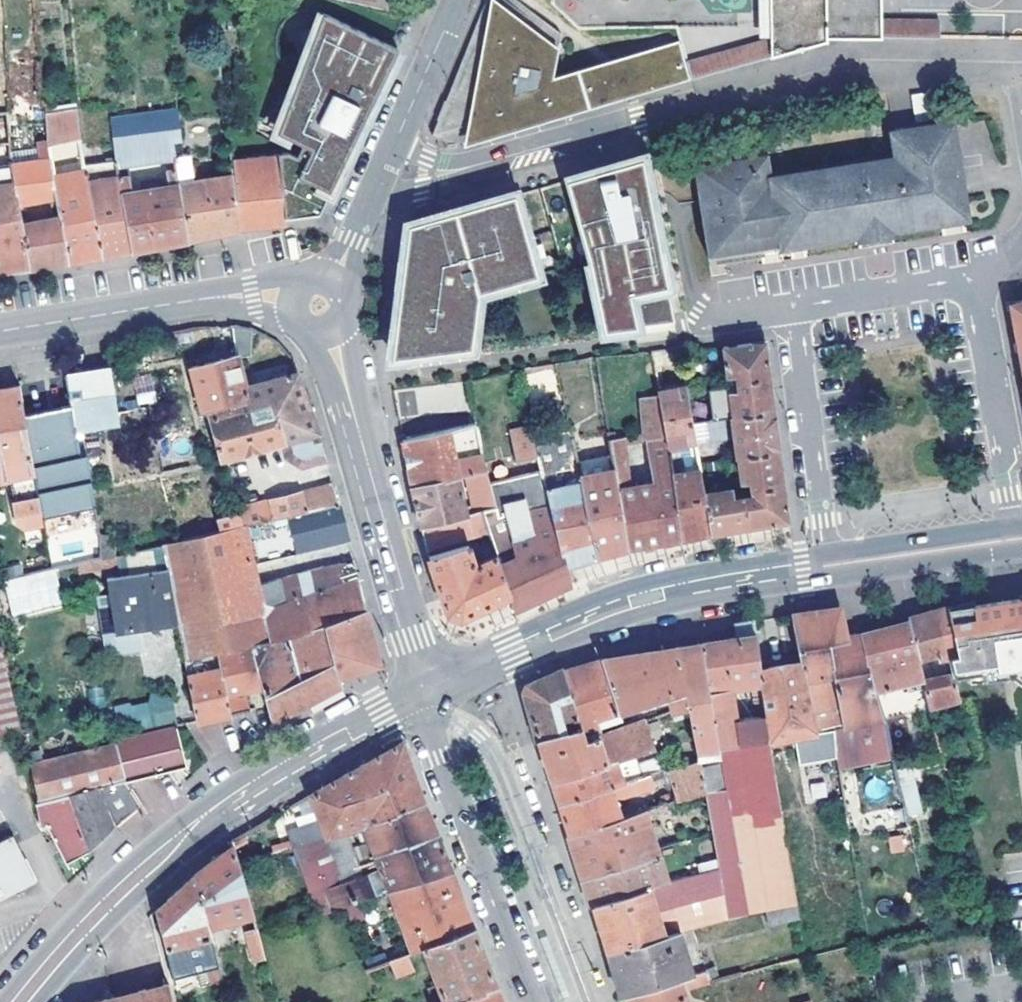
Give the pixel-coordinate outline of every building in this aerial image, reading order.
[(406,13),(415,18),(423,1),(421,0),(412,0),(406,13)] [(504,0),(486,0),(433,133),(468,122),(547,98),(551,78),(557,42),(504,0)] [(768,1),(675,26),(679,41),(689,76),(690,78),(827,40),(827,35),(827,0),(768,0),(768,1)] [(879,0),(827,0),(827,35),(880,35),(879,20),(879,0)] [(880,35),(940,37),(940,21),(879,20),(880,35)] [(233,159),(238,228),(268,221),(320,209),(388,66),(313,30),(267,126),(289,138),(287,143),(278,138),(234,141),(235,143),(232,144),(233,159)] [(679,41),(613,60),(642,70),(670,62),(676,80),(689,76),(679,41)] [(613,60),(551,78),(547,98),(468,122),(464,144),(536,123),(690,78),(689,76),(676,80),(670,62),(642,70),(613,60)] [(48,132),(59,131),(79,127),(79,125),(76,106),(52,110),(52,105),(46,105),(48,132)] [(186,239),(177,181),(175,165),(165,167),(168,184),(131,190),(127,165),(127,158),(173,154),(171,138),(181,136),(178,118),(177,106),(111,114),(113,143),(116,160),(132,249),(159,244),(186,239)] [(9,113),(10,141),(21,140),(20,113),(9,113)] [(81,136),(85,166),(94,164),(89,124),(79,125),(79,127),(81,136)] [(967,216),(952,124),(897,133),(901,159),(774,179),(784,245),(869,232),(948,219),(967,216)] [(49,142),(60,140),(59,131),(48,132),(48,138),(49,142)] [(60,140),(49,142),(50,153),(57,197),(57,199),(65,198),(76,196),(77,207),(67,209),(59,210),(60,216),(68,261),(83,259),(99,256),(83,166),(85,166),(81,136),(60,140)] [(49,142),(48,138),(38,139),(39,159),(25,161),(12,164),(18,203),(57,197),(50,153),(49,142)] [(12,269),(29,267),(22,222),(18,203),(12,164),(11,161),(8,162),(6,147),(0,147),(0,271),(12,269)] [(12,164),(25,161),(24,150),(11,151),(11,161),(12,164)] [(774,179),(770,153),(695,165),(711,256),(784,245),(774,179)] [(127,165),(174,160),(173,154),(127,158),(127,165)] [(668,282),(642,155),(621,160),(587,170),(567,175),(589,251),(606,325),(637,322),(630,290),(668,282)] [(209,234),(238,228),(233,159),(203,164),(204,177),(177,181),(186,239),(209,234)] [(83,166),(99,256),(114,253),(132,249),(116,160),(94,164),(85,166),(83,166)] [(498,196),(409,221),(398,304),(392,352),(470,343),(478,289),(536,271),(514,192),(498,196)] [(65,198),(57,199),(59,210),(67,209),(65,198)] [(68,261),(60,216),(22,222),(29,267),(48,264),(68,261)] [(1009,303),(1019,356),(1021,355),(1021,300),(1009,303)] [(236,325),(240,353),(241,356),(252,355),(253,327),(236,325)] [(737,375),(738,383),(770,379),(765,341),(723,348),(727,377),(737,375)] [(211,411),(249,405),(246,385),(241,356),(240,353),(194,366),(206,412),(211,411)] [(69,388),(72,406),(76,430),(84,429),(98,427),(97,418),(117,414),(110,369),(94,372),(67,376),(69,388)] [(270,402),(280,441),(283,440),(318,430),(297,371),(246,385),(249,405),(270,402)] [(736,418),(775,412),(770,379),(738,383),(740,390),(734,391),(732,393),(736,418)] [(19,386),(22,400),(31,398),(30,384),(23,385),(19,386)] [(40,488),(25,415),(22,400),(19,386),(2,388),(0,389),(0,465),(3,479),(29,475),(32,490),(40,488)] [(682,540),(673,474),(668,446),(660,392),(660,386),(653,388),(654,396),(645,398),(657,483),(635,487),(628,437),(611,439),(614,456),(616,466),(630,548),(660,543),(682,540)] [(695,424),(689,387),(660,392),(668,446),(698,440),(695,424)] [(72,406),(69,388),(61,390),(64,407),(72,406)] [(729,418),(727,389),(710,390),(712,419),(729,418)] [(221,454),(222,457),(280,441),(270,402),(249,405),(211,411),(218,442),(214,443),(217,455),(221,454)] [(25,415),(40,488),(52,553),(55,568),(69,565),(67,554),(64,541),(105,533),(104,532),(91,458),(89,459),(81,461),(76,430),(72,406),(64,407),(33,413),(25,415)] [(444,415),(447,431),(481,424),(478,408),(444,415)] [(781,451),(775,412),(736,418),(707,422),(711,442),(736,438),(739,458),(740,458),(781,451)] [(97,418),(98,427),(118,424),(117,414),(97,418)] [(707,422),(695,424),(698,440),(699,445),(711,442),(707,422)] [(410,472),(413,486),(489,470),(481,424),(447,431),(403,440),(409,465),(410,472)] [(515,429),(521,459),(541,454),(536,437),(534,425),(515,429)] [(81,461),(89,459),(89,451),(84,429),(76,430),(81,461)] [(552,460),(578,454),(573,429),(536,437),(541,454),(546,477),(555,474),(552,460)] [(318,430),(283,440),(287,453),(302,463),(325,456),(318,430)] [(89,459),(91,458),(104,456),(103,448),(89,451),(89,459)] [(781,451),(740,458),(744,482),(749,486),(753,486),(754,494),(785,486),(781,451)] [(504,500),(549,488),(546,477),(541,454),(521,459),(497,465),(504,500)] [(582,476),(583,482),(597,557),(604,555),(630,548),(616,466),(614,456),(580,463),(582,476)] [(703,469),(673,474),(682,540),(706,536),(713,534),(707,497),(703,469)] [(489,470),(413,486),(421,520),(428,550),(489,532),(487,523),(484,512),(496,509),(489,470)] [(558,482),(555,474),(546,477),(549,488),(549,490),(583,482),(582,476),(558,482)] [(238,524),(338,501),(333,482),(234,508),(238,524)] [(553,504),(568,564),(582,561),(592,558),(597,557),(583,482),(549,490),(553,504)] [(785,486),(754,494),(755,500),(745,501),(750,528),(767,525),(790,521),(785,486)] [(707,497),(713,534),(743,529),(750,528),(745,501),(737,503),(736,497),(732,493),(707,497)] [(186,659),(252,642),(327,621),(366,609),(363,597),(353,560),(346,562),(348,571),(329,577),(331,585),(295,598),(294,591),(285,594),(279,577),(257,583),(253,562),(348,540),(344,524),(338,501),(238,524),(221,528),(163,542),(168,568),(178,620),(186,659)] [(489,532),(498,559),(509,595),(514,612),(524,607),(564,588),(572,584),(568,564),(553,504),(487,523),(489,532)] [(234,508),(233,506),(224,508),(226,515),(219,516),(221,528),(238,524),(234,508)] [(102,547),(116,544),(117,534),(104,537),(102,547)] [(157,569),(168,568),(163,542),(153,545),(157,569)] [(469,543),(429,554),(452,612),(456,615),(461,619),(491,604),(509,595),(498,559),(478,566),(474,573),(470,570),(474,563),(469,543)] [(114,554),(116,544),(102,547),(100,558),(114,554)] [(100,558),(102,547),(67,554),(69,565),(100,558)] [(17,577),(55,568),(52,553),(12,560),(16,577),(17,577)] [(346,562),(279,577),(285,594),(294,591),(295,598),(331,585),(329,577),(348,571),(346,562)] [(143,624),(178,620),(168,568),(157,569),(125,573),(131,626),(143,624)] [(131,626),(125,573),(114,574),(116,589),(105,592),(112,651),(145,646),(143,624),(131,626)] [(948,611),(959,656),(953,658),(954,660),(957,676),(957,677),(971,676),(972,683),(1009,678),(1015,669),(1021,668),(1021,600),(995,604),(959,609),(948,611)] [(803,662),(807,680),(836,674),(842,698),(813,705),(820,734),(835,731),(838,731),(842,727),(873,722),(877,742),(859,747),(860,755),(839,759),(841,774),(845,801),(891,789),(896,812),(906,809),(898,772),(891,737),(888,719),(886,719),(878,691),(877,691),(862,634),(847,637),(841,608),(818,611),(792,615),(803,662)] [(912,623),(921,663),(934,660),(935,665),(954,660),(953,658),(959,656),(948,611),(947,608),(926,614),(909,619),(910,623),(912,623)] [(327,621),(340,677),(352,673),(363,669),(374,666),(380,664),(366,609),(327,621)] [(342,685),(340,677),(327,621),(252,642),(263,687),(272,722),(301,707),(332,690),(342,685)] [(764,686),(761,669),(755,621),(744,623),(735,624),(737,639),(702,643),(711,702),(718,746),(771,741),(768,714),(737,718),(734,690),(764,686)] [(926,684),(921,663),(912,623),(910,623),(882,629),(862,634),(877,691),(878,691),(906,684),(910,691),(927,687),(926,684)] [(263,687),(252,642),(186,659),(197,721),(204,720),(233,713),(250,709),(247,690),(263,687)] [(711,702),(702,643),(682,646),(670,648),(618,657),(602,660),(616,705),(686,694),(688,706),(711,702)] [(20,730),(3,649),(0,649),(0,734),(20,730)] [(578,668),(564,673),(582,736),(598,731),(594,720),(618,711),(616,705),(602,660),(583,666),(578,668)] [(813,705),(807,680),(803,662),(779,666),(761,669),(764,686),(768,714),(771,741),(796,737),(800,765),(839,759),(835,731),(820,734),(813,705)] [(1009,678),(1021,686),(1021,668),(1015,669),(1009,678)] [(582,736),(564,673),(543,680),(531,684),(528,690),(525,696),(542,752),(584,742),(582,736)] [(927,687),(932,707),(961,700),(957,677),(957,676),(926,684),(927,687)] [(175,721),(170,695),(114,706),(119,732),(175,721)] [(688,706),(696,750),(718,746),(711,702),(688,706)] [(611,763),(614,762),(632,757),(654,751),(644,721),(603,735),(611,763)] [(36,801),(64,795),(126,780),(171,769),(187,765),(176,725),(175,725),(27,762),(36,801)] [(898,772),(945,761),(936,725),(891,737),(898,772)] [(552,781),(611,763),(603,735),(584,742),(542,752),(548,767),(550,773),(552,781)] [(341,778),(311,795),(319,820),(312,822),(313,826),(289,832),(294,846),(346,829),(353,827),(363,823),(426,801),(417,778),(415,773),(408,755),(403,742),(341,778)] [(749,914),(718,746),(696,750),(699,762),(704,794),(718,869),(729,919),(749,914)] [(654,751),(632,757),(639,780),(644,778),(662,773),(654,751)] [(556,790),(560,803),(620,785),(614,762),(611,763),(552,781),(556,790)] [(699,762),(662,773),(672,803),(688,798),(704,794),(699,762)] [(845,801),(841,774),(824,778),(831,817),(847,814),(845,801)] [(620,785),(560,803),(565,816),(571,833),(624,817),(617,796),(625,798),(648,791),(644,778),(639,780),(620,785)] [(108,835),(142,806),(126,780),(64,795),(89,850),(90,851),(108,835)] [(38,821),(39,825),(47,823),(68,863),(89,850),(64,795),(36,801),(34,802),(36,810),(38,821)] [(319,820),(311,795),(300,801),(308,823),(312,822),(319,820)] [(655,798),(658,807),(666,805),(663,796),(655,798)] [(672,803),(675,813),(691,808),(688,798),(672,803)] [(389,887),(452,869),(449,862),(438,835),(426,801),(363,823),(379,866),(363,874),(350,841),(346,829),(294,846),(321,913),(374,893),(389,887)] [(685,841),(675,813),(672,803),(666,805),(658,807),(624,817),(571,833),(568,835),(573,851),(590,904),(594,903),(649,888),(669,882),(658,851),(685,841)] [(900,830),(911,828),(906,809),(896,812),(900,830)] [(353,827),(346,829),(350,841),(357,838),(353,827)] [(9,835),(0,840),(0,895),(32,878),(9,835)] [(207,926),(252,913),(233,847),(227,851),(201,868),(194,875),(207,926)] [(393,899),(413,951),(425,946),(475,928),(462,896),(452,869),(389,887),(393,899)] [(729,919),(718,869),(669,882),(649,888),(663,937),(673,934),(729,919)] [(185,944),(190,942),(199,940),(205,960),(216,957),(207,926),(194,875),(173,894),(156,909),(158,917),(175,985),(185,983),(183,977),(193,975),(185,944)] [(379,904),(393,899),(389,887),(374,893),(379,904)] [(608,952),(663,937),(649,888),(594,903),(602,929),(608,952)] [(260,944),(256,928),(246,930),(251,947),(260,944)] [(475,928),(425,946),(446,1001),(449,1001),(497,986),(490,968),(484,952),(475,928)] [(673,934),(663,937),(608,952),(614,973),(621,996),(630,994),(684,981),(673,934)] [(195,963),(205,960),(199,940),(190,942),(195,963)] [(260,944),(251,947),(255,961),(264,958),(260,944)] [(415,967),(410,952),(382,962),(387,975),(389,978),(415,967)] [(365,969),(378,964),(374,956),(362,959),(365,969)] [(370,982),(387,975),(382,962),(378,964),(365,969),(370,982)] [(630,994),(632,1001),(690,1001),(684,981),(630,994)] [(114,1001),(174,1001),(170,983),(141,990),(112,996),(114,1001)] [(497,986),(449,1001),(503,1001),(502,1000),(497,986)]
